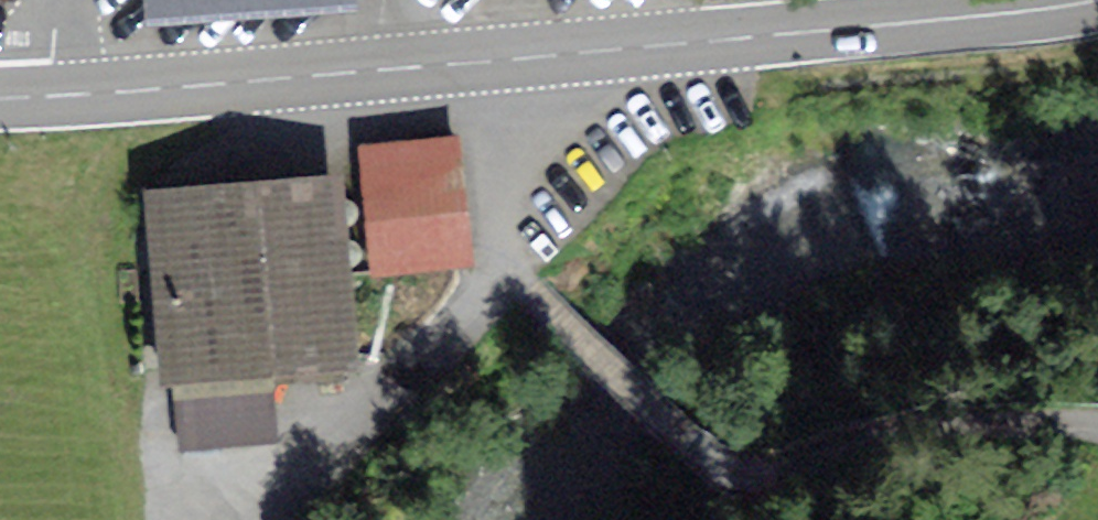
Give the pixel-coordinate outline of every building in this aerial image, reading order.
[(163,10),(291,0),(162,0),(163,10)] [(458,139),(365,149),(378,270),(471,259),(458,139)] [(331,191),(164,204),(183,449),(276,442),(270,364),(345,358),(331,191)]
